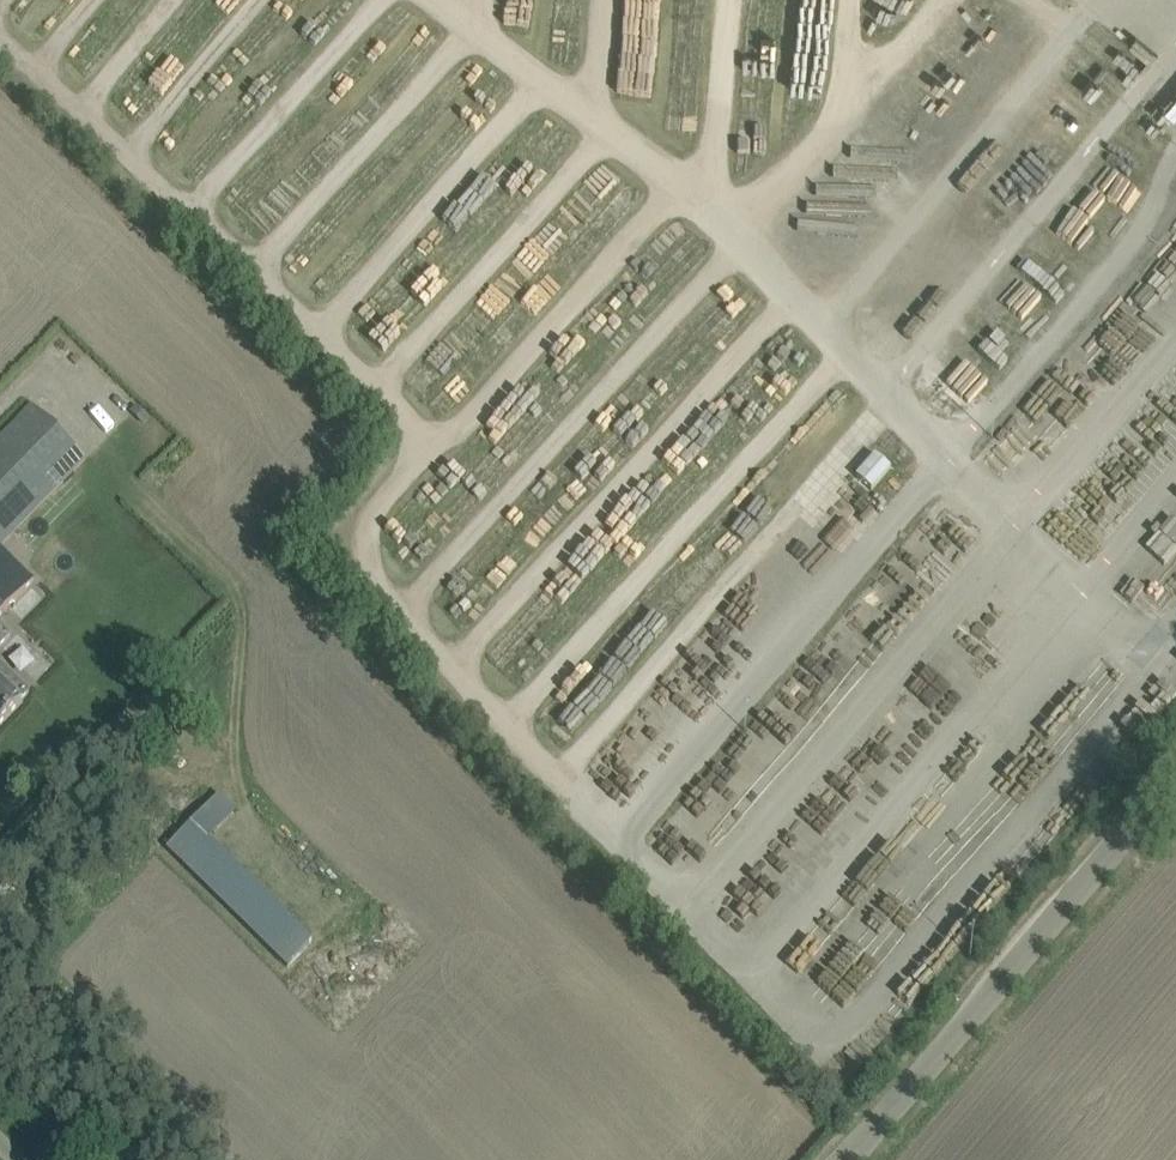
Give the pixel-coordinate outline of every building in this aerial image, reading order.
[(86,458),(32,405),(0,437),(0,546),(86,458)] [(875,454),(855,475),(870,489),(890,467),(875,454)] [(33,580),(0,548),(0,615),(33,580)] [(10,635),(0,625),(0,645),(10,635)] [(21,702),(20,701),(29,692),(0,664),(0,724),(21,702)] [(169,848),(203,883),(228,857),(209,839),(234,814),(219,799),(169,848)] [(228,857),(203,883),(287,965),(312,939),(228,857)]
